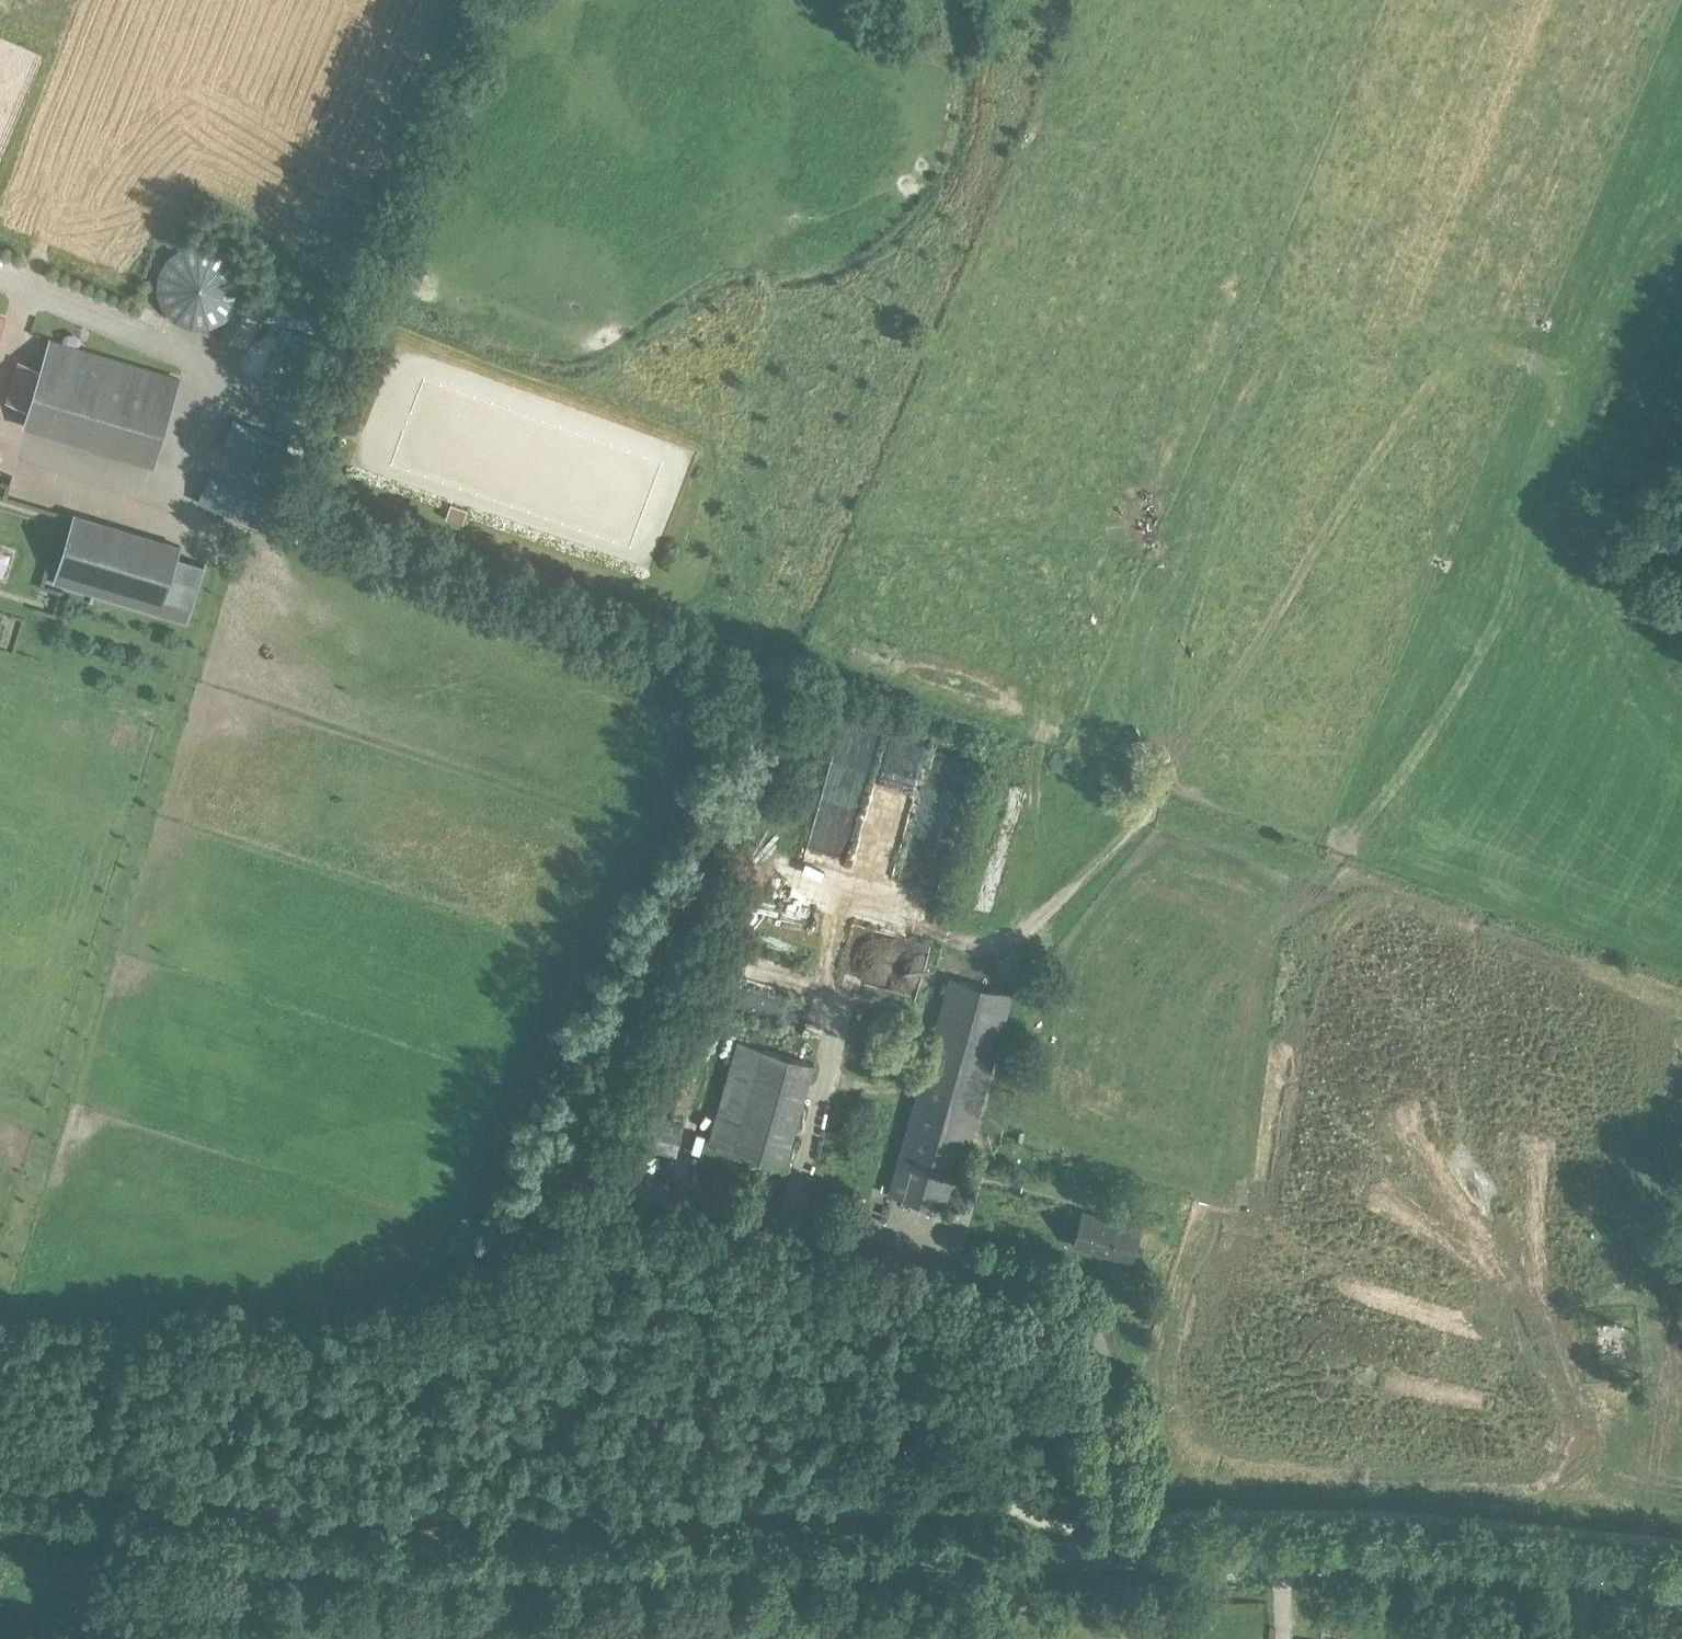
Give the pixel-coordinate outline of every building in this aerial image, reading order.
[(199,244),(182,247),(169,259),(160,274),(159,290),(165,307),(176,319),(192,326),(209,326),(225,319),(236,306),(242,289),(240,272),(231,257),(216,247),(199,244)] [(0,312),(0,343),(8,315),(0,312)] [(21,357),(8,400),(31,407),(160,447),(182,377),(52,336),(43,364),(21,357)] [(228,492),(208,483),(200,501),(238,517),(254,523),(288,442),(272,436),(234,420),(227,437),(248,445),(228,492)] [(183,544),(75,511),(54,583),(162,616),(183,544)] [(7,565),(8,547),(0,546),(0,564),(7,565)] [(950,973),(888,1190),(952,1208),(1013,991),(950,973)] [(710,1142),(788,1162),(814,1059),(737,1038),(710,1142)] [(694,1075),(677,1072),(670,1105),(687,1109),(694,1075)] [(654,1124),(643,1124),(643,1140),(683,1141),(684,1111),(655,1110),(654,1124)] [(1083,1211),(1075,1242),(1130,1257),(1138,1226),(1083,1211)]
